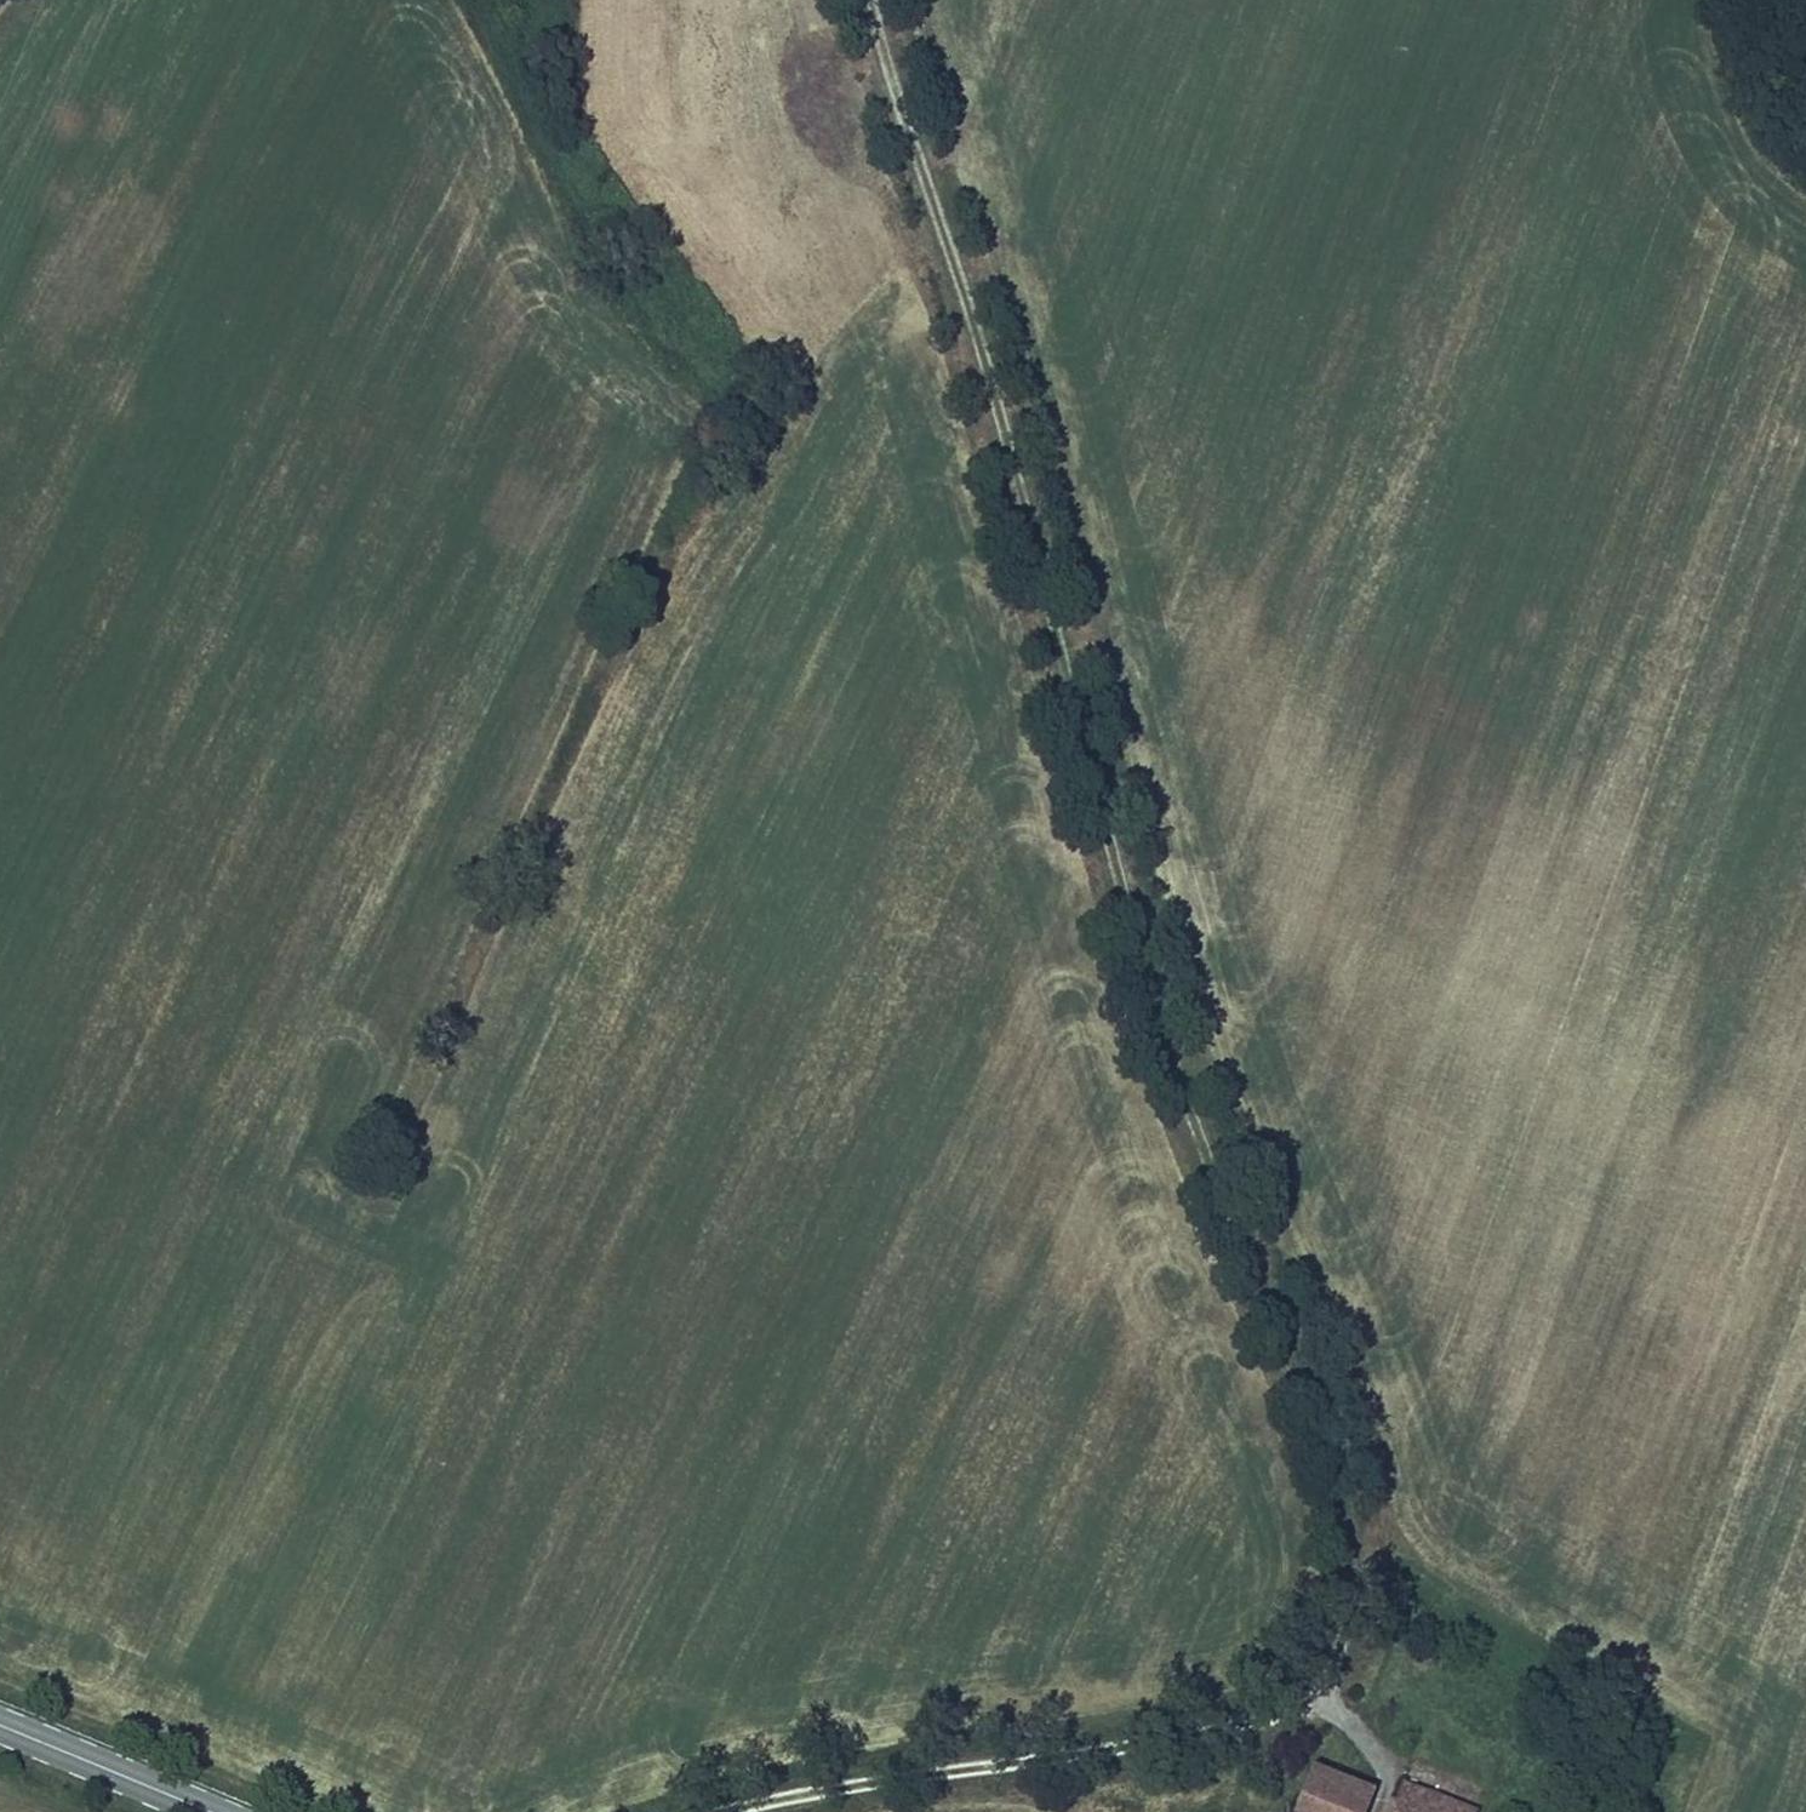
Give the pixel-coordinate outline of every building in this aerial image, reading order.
[(1359,1789),(1319,1774),(1305,1811),(1350,1811),(1359,1789)] [(1405,1785),(1395,1811),(1476,1811),(1405,1785)] [(1359,1789),(1350,1811),(1377,1811),(1382,1799),(1359,1789)]
